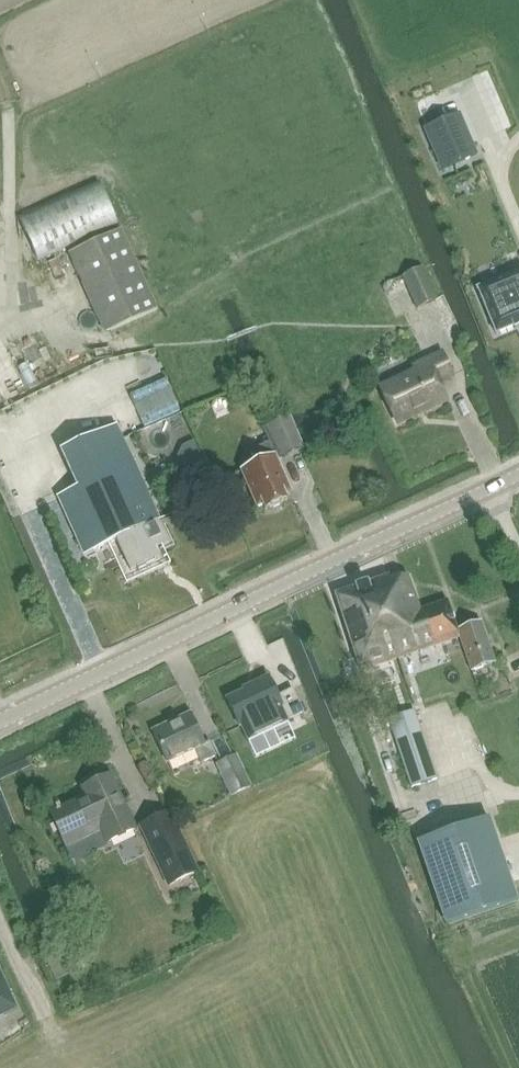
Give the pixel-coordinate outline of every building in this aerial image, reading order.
[(459,115),(425,129),(442,170),(476,155),(459,115)] [(23,223),(39,260),(117,226),(101,189),(23,223)] [(69,254),(105,333),(156,309),(120,231),(69,254)] [(423,267),(402,277),(416,310),(438,300),(423,267)] [(474,291),(475,292),(476,292),(493,334),(492,334),(493,336),(495,335),(495,334),(511,328),(512,330),(518,327),(518,273),(476,290),(474,291)] [(435,382),(450,375),(441,356),(414,368),(416,373),(381,390),(397,424),(413,416),(411,412),(442,398),(435,382)] [(22,386),(31,381),(20,361),(11,366),(22,386)] [(289,418),(263,429),(269,443),(277,462),(278,461),(303,451),(292,424),(289,418)] [(77,489),(56,499),(82,555),(115,541),(129,572),(158,559),(154,549),(168,543),(158,521),(159,521),(117,427),(60,452),(77,489)] [(254,465),(239,472),(255,508),(261,505),(263,511),(267,509),(271,512),(281,508),(282,503),(286,501),(283,496),(291,493),(278,461),(277,462),(269,443),(249,452),(254,465)] [(389,577),(335,595),(361,671),(460,637),(458,631),(447,602),(420,611),(407,575),(390,581),(389,577)] [(460,637),(471,671),(495,663),(481,623),(458,631),(460,637)] [(271,728),(290,719),(302,714),(303,713),(292,689),(277,696),(268,677),(252,685),(253,687),(227,699),(240,727),(265,715),(271,728)] [(414,711),(388,719),(411,788),(437,779),(414,711)] [(195,750),(201,763),(216,756),(210,742),(204,744),(190,714),(153,731),(168,763),(195,750)] [(216,764),(231,796),(251,787),(236,755),(216,764)] [(86,796),(50,813),(67,849),(103,832),(107,842),(135,829),(110,776),(82,789),(86,796)] [(141,825),(170,884),(197,871),(168,812),(141,825)] [(418,842),(444,918),(447,925),(517,901),(489,818),(418,842)] [(19,1009),(0,969),(0,1018),(19,1009)]
